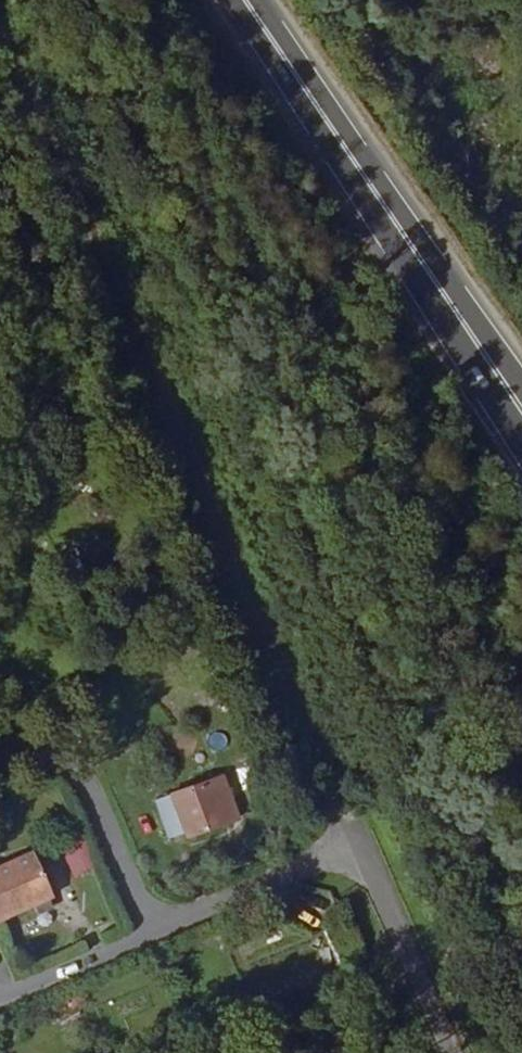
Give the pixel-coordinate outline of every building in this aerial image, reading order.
[(182,849),(223,833),(213,811),(229,806),(219,782),(165,804),(182,849)] [(223,833),(238,826),(229,806),(213,811),(223,833)] [(83,844),(65,848),(71,873),(88,869),(83,844)] [(29,857),(0,869),(0,926),(50,905),(29,857)]
